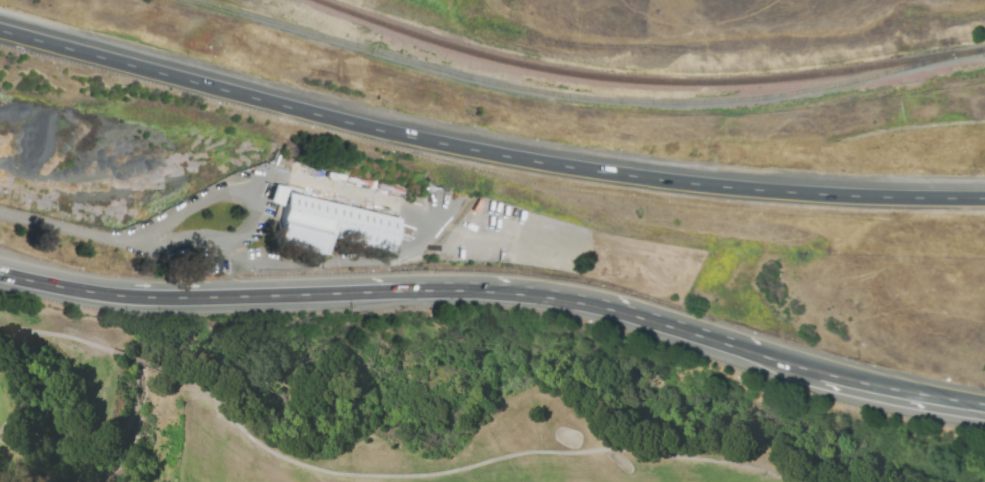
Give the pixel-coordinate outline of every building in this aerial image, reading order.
[(266,201),(278,206),(285,187),(272,185),(266,201)] [(285,192),(397,219),(389,252),(325,237),(321,255),(272,244),(285,192)]
